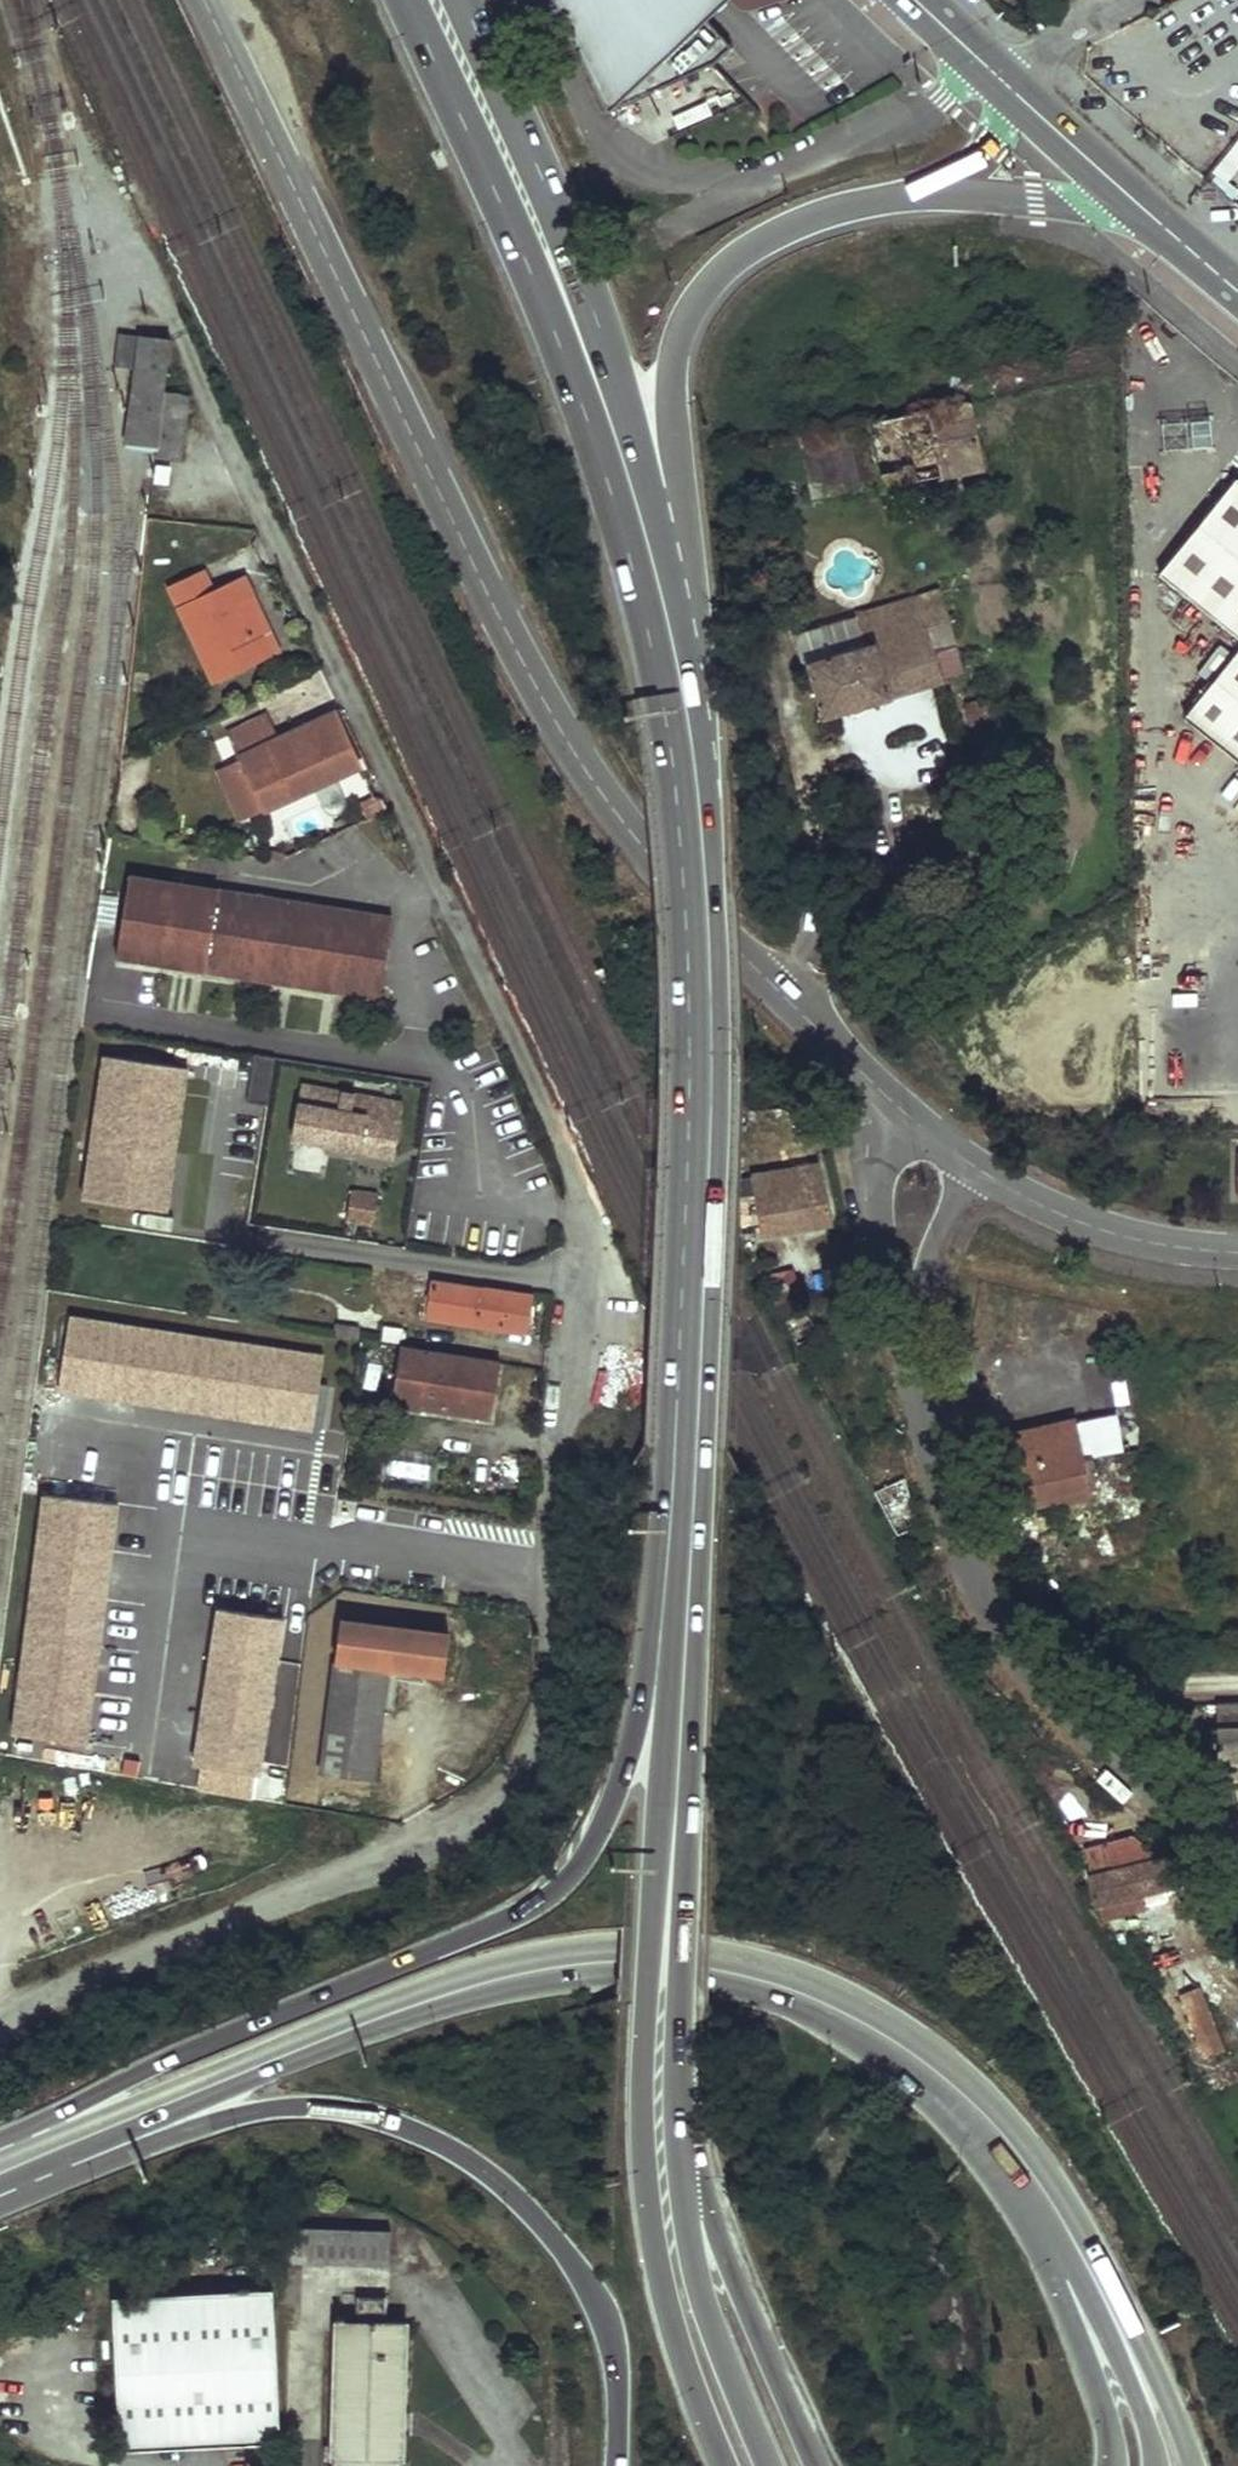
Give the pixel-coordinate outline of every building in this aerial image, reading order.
[(605,114),(714,63),(731,47),(705,19),(687,0),(553,0),(605,114)] [(705,19),(726,0),(687,0),(705,19)] [(1227,152),(1237,161),(1237,138),(1227,152)] [(161,338),(109,333),(105,368),(126,370),(119,444),(150,447),(149,456),(152,456),(160,391),(156,391),(161,338)] [(173,459),(179,394),(160,391),(152,456),(173,459)] [(881,488),(985,465),(972,402),(868,424),(881,485),(881,488)] [(1213,418),(1189,417),(1189,443),(1213,443),(1213,418)] [(814,499),(881,485),(868,424),(800,438),(810,478),(814,499)] [(1235,484),(1159,579),(1237,643),(1180,721),(1237,765),(1237,486),(1235,484)] [(204,567),(171,582),(217,678),(273,651),(248,594),(254,591),(244,570),(213,585),(204,567)] [(248,594),(273,651),(280,648),(254,591),(248,594)] [(899,694),(941,680),(927,630),(949,622),(942,593),(941,591),(792,637),(801,666),(806,666),(823,722),(900,698),(899,694)] [(964,673),(949,622),(927,630),(941,680),(964,673)] [(966,720),(985,722),(987,704),(967,701),(966,720)] [(265,716),(230,733),(239,754),(265,813),(359,767),(333,712),(275,738),(265,716)] [(265,813),(239,754),(211,767),(237,825),(265,813)] [(392,915),(129,874),(117,955),(380,996),(392,915)] [(267,1099),(269,1056),(253,1055),(250,1098),(267,1099)] [(188,1070),(107,1058),(85,1198),(166,1210),(188,1070)] [(310,1082),(304,1081),(299,1106),(297,1106),(291,1138),(420,1159),(429,1107),(310,1089),(310,1082)] [(762,1233),(834,1221),(821,1164),(791,1169),(751,1176),(762,1233)] [(379,1194),(351,1189),(343,1233),(372,1238),(379,1194)] [(795,1272),(844,1262),(836,1225),(787,1235),(795,1272)] [(781,1301),(801,1292),(790,1267),(770,1276),(781,1301)] [(534,1297),(430,1283),(426,1316),(529,1331),(534,1297)] [(328,1357),(71,1320),(61,1393),(317,1430),(328,1357)] [(501,1361),(401,1346),(393,1405),(491,1419),(501,1361)] [(1104,1364),(1112,1364),(1112,1353),(1104,1353),(1104,1364)] [(1054,1425),(1077,1420),(1075,1408),(1052,1413),(1054,1425)] [(1002,1509),(1098,1489),(1092,1461),(1085,1461),(1077,1420),(1054,1425),(986,1440),(1002,1509)] [(125,1505),(55,1494),(19,1731),(89,1742),(125,1505)] [(283,1618),(220,1608),(197,1765),(260,1774),(283,1618)] [(448,1635),(340,1620),(322,1773),(375,1779),(387,1678),(396,1678),(398,1669),(442,1675),(448,1635)] [(1217,1706),(1219,1776),(1237,1776),(1237,1705),(1217,1706)] [(1082,1797),(1060,1774),(1046,1788),(1068,1810),(1082,1797)] [(1143,1895),(1186,1885),(1184,1870),(1173,1872),(1170,1858),(1161,1861),(1135,1840),(1112,1846),(1136,1865),(1128,1868),(1106,1848),(1089,1851),(1095,1875),(1088,1877),(1096,1905),(1100,1904),(1143,1895)] [(1103,1920),(1146,1910),(1143,1895),(1100,1904),(1103,1920)] [(1203,2059),(1224,2052),(1203,1995),(1183,2002),(1203,2059)] [(284,2232),(283,2267),(391,2269),(391,2235),(284,2232)] [(124,2448),(280,2438),(272,2288),(115,2295),(124,2448)] [(389,2322),(389,2298),(362,2297),(362,2321),(389,2322)] [(339,2313),(336,2465),(407,2465),(409,2322),(389,2322),(362,2321),(347,2321),(347,2313),(339,2313)]
